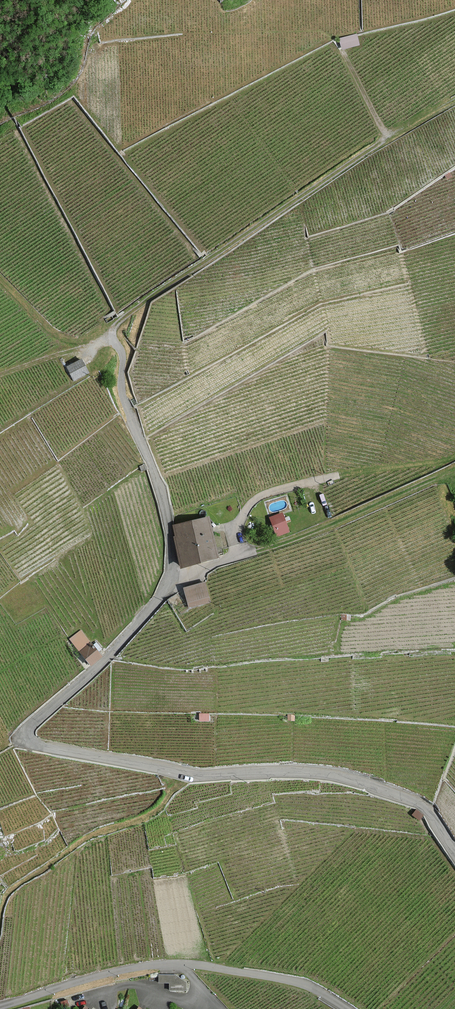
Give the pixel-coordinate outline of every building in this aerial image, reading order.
[(361,45),(358,35),(342,39),(345,49),(361,45)] [(88,371),(82,359),(67,367),(74,379),(88,371)] [(289,532),(282,513),(271,518),(277,536),(289,532)] [(206,518),(174,526),(184,565),(216,557),(206,518)] [(207,601),(202,581),(181,587),(187,606),(207,601)] [(99,654),(87,641),(77,651),(89,664),(99,654)] [(186,990),(186,983),(175,975),(159,975),(159,983),(170,983),(170,990),(186,990)]
